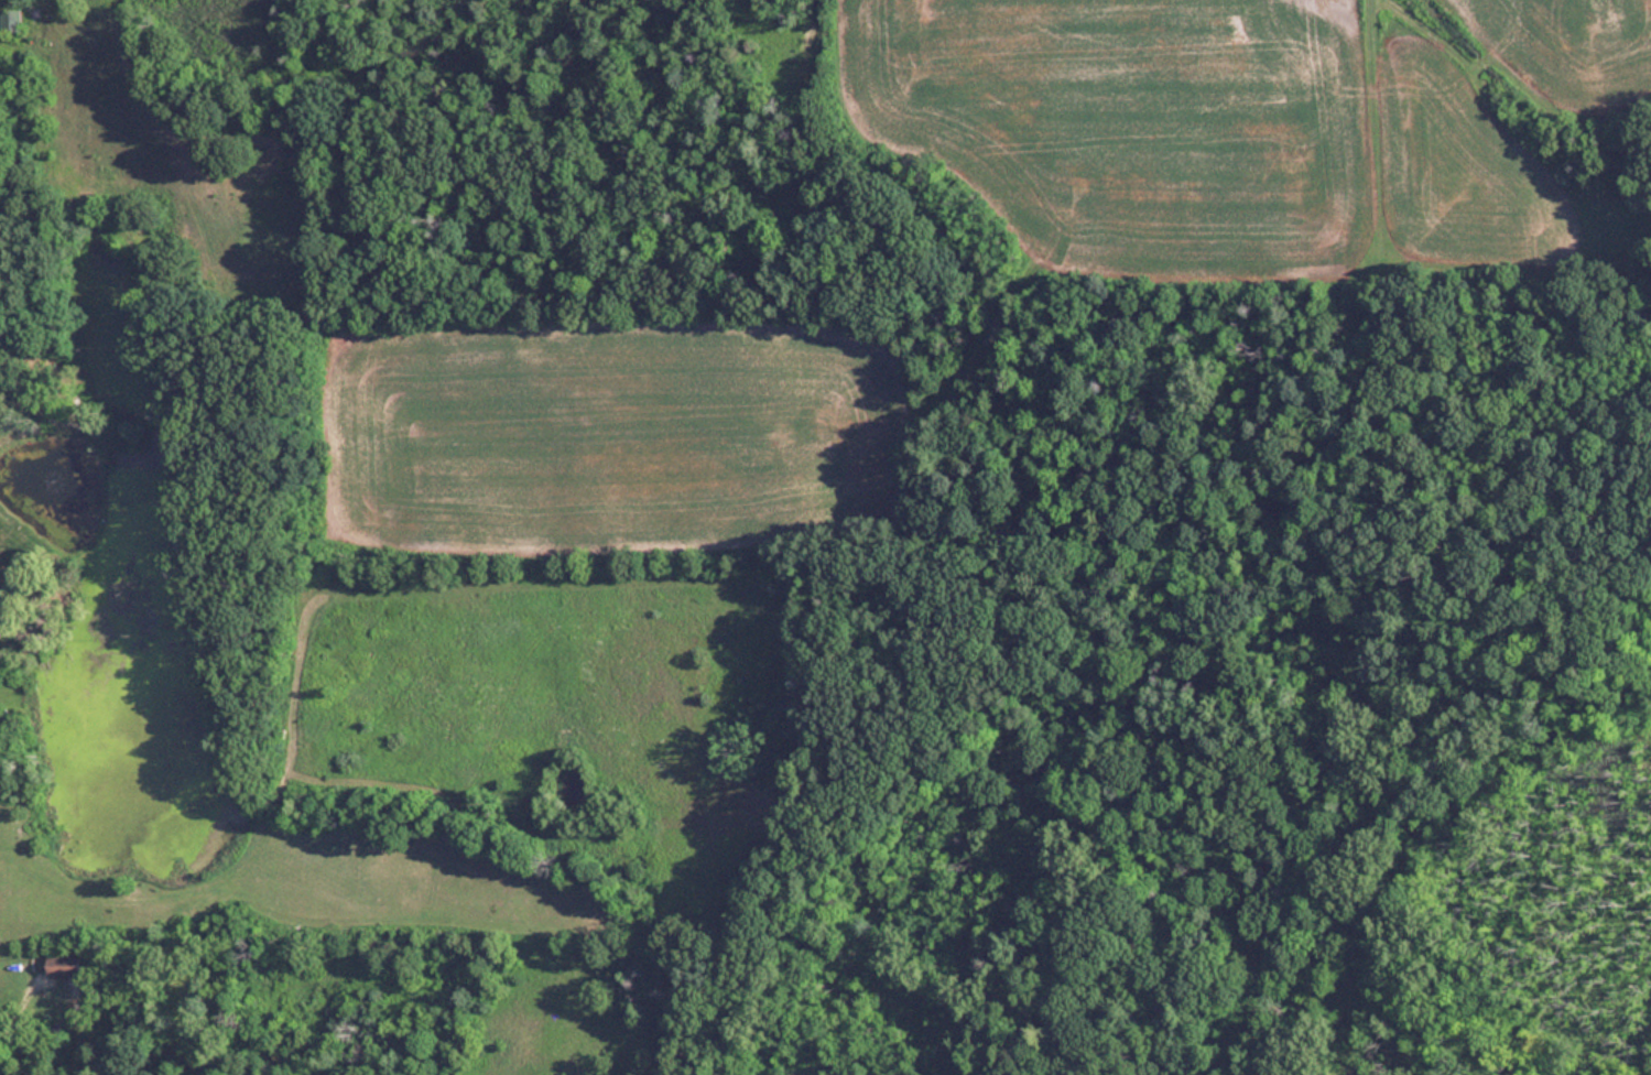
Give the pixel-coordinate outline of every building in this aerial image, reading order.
[(50,977),(83,977),(83,958),(50,958),(50,977)]
